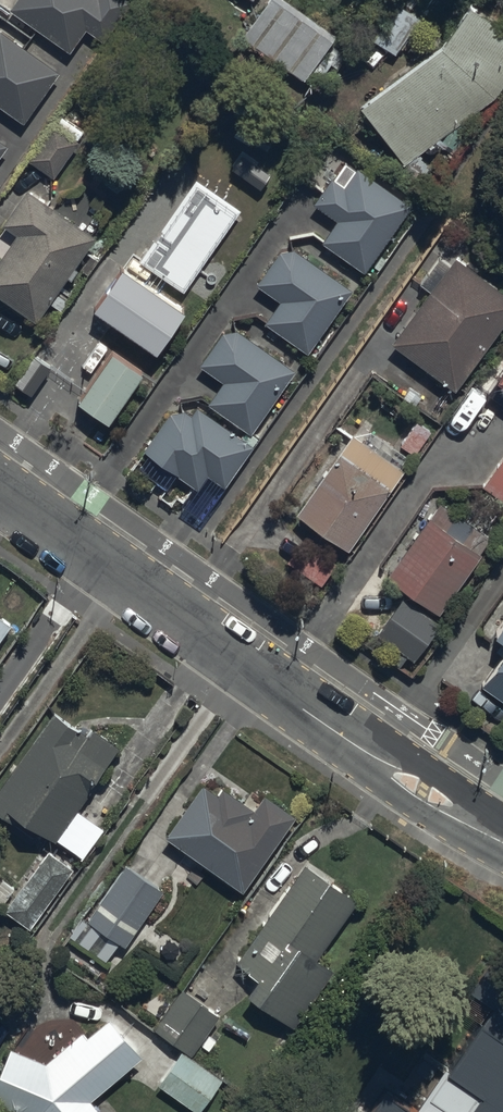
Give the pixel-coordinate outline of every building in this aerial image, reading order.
[(9,3),(71,47),(86,25),(104,38),(131,1),(130,0),(11,0),(9,3)] [(242,33),(304,76),(336,31),(292,0),(265,0),(242,33)] [(468,0),(433,51),(359,101),(398,159),(493,94),(502,80),(502,25),(468,0)] [(397,53),(423,16),(400,0),(396,0),(371,35),(397,53)] [(22,120),(57,70),(0,29),(0,105),(22,120)] [(28,157),(53,175),(81,137),(55,119),(28,157)] [(325,211),(338,220),(323,242),(362,270),(411,202),(372,174),(358,164),(344,184),(330,174),(311,201),(325,211)] [(140,258),(184,289),(243,207),(199,175),(140,258)] [(26,186),(1,221),(15,231),(0,252),(0,293),(35,318),(70,269),(95,234),(26,186)] [(263,319),(309,351),(354,288),(308,256),(287,240),(257,282),(279,297),(263,319)] [(456,253),(391,343),(454,388),(502,319),(502,287),(456,253)] [(92,303),(155,348),(185,307),(121,262),(92,303)] [(208,399),(251,430),(295,368),(252,338),(229,321),(199,363),(222,380),(208,399)] [(74,396),(105,418),(141,366),(111,345),(74,396)] [(198,487),(209,472),(225,484),(253,444),(197,404),(190,414),(174,402),(142,448),(198,487)] [(401,437),(416,449),(433,426),(417,414),(401,437)] [(295,509),(348,547),(405,467),(351,430),(295,509)] [(502,500),(502,455),(482,485),(502,500)] [(386,572),(438,609),(489,536),(438,500),(386,572)] [(286,557),(320,581),(336,560),(301,536),(286,557)] [(375,633),(413,660),(440,622),(402,595),(375,633)] [(494,630),(502,637),(502,618),(494,630)] [(483,679),(502,694),(502,651),(483,679)] [(54,838),(118,746),(56,704),(0,785),(0,801),(54,838)] [(244,890),(282,836),(297,814),(264,791),(255,805),(223,783),(218,791),(202,781),(165,835),(244,890)] [(5,909),(28,925),(70,865),(46,849),(5,909)] [(89,920),(128,947),(168,888),(129,861),(89,920)] [(236,960),(256,974),(245,990),(295,1024),(334,968),(317,957),(358,897),(305,861),(236,960)] [(154,1027),(191,1053),(219,1013),(181,987),(154,1027)] [(472,992),(442,1035),(478,1060),(443,1111),(376,1064),(349,1102),(363,1111),(495,1111),(502,1101),(502,1014),(472,992)] [(92,1097),(143,1054),(107,1012),(48,1062),(11,1047),(0,1073),(0,1101),(26,1111),(102,1111),(92,1097)] [(199,1111),(201,1111),(223,1080),(180,1050),(157,1083),(199,1111)]
